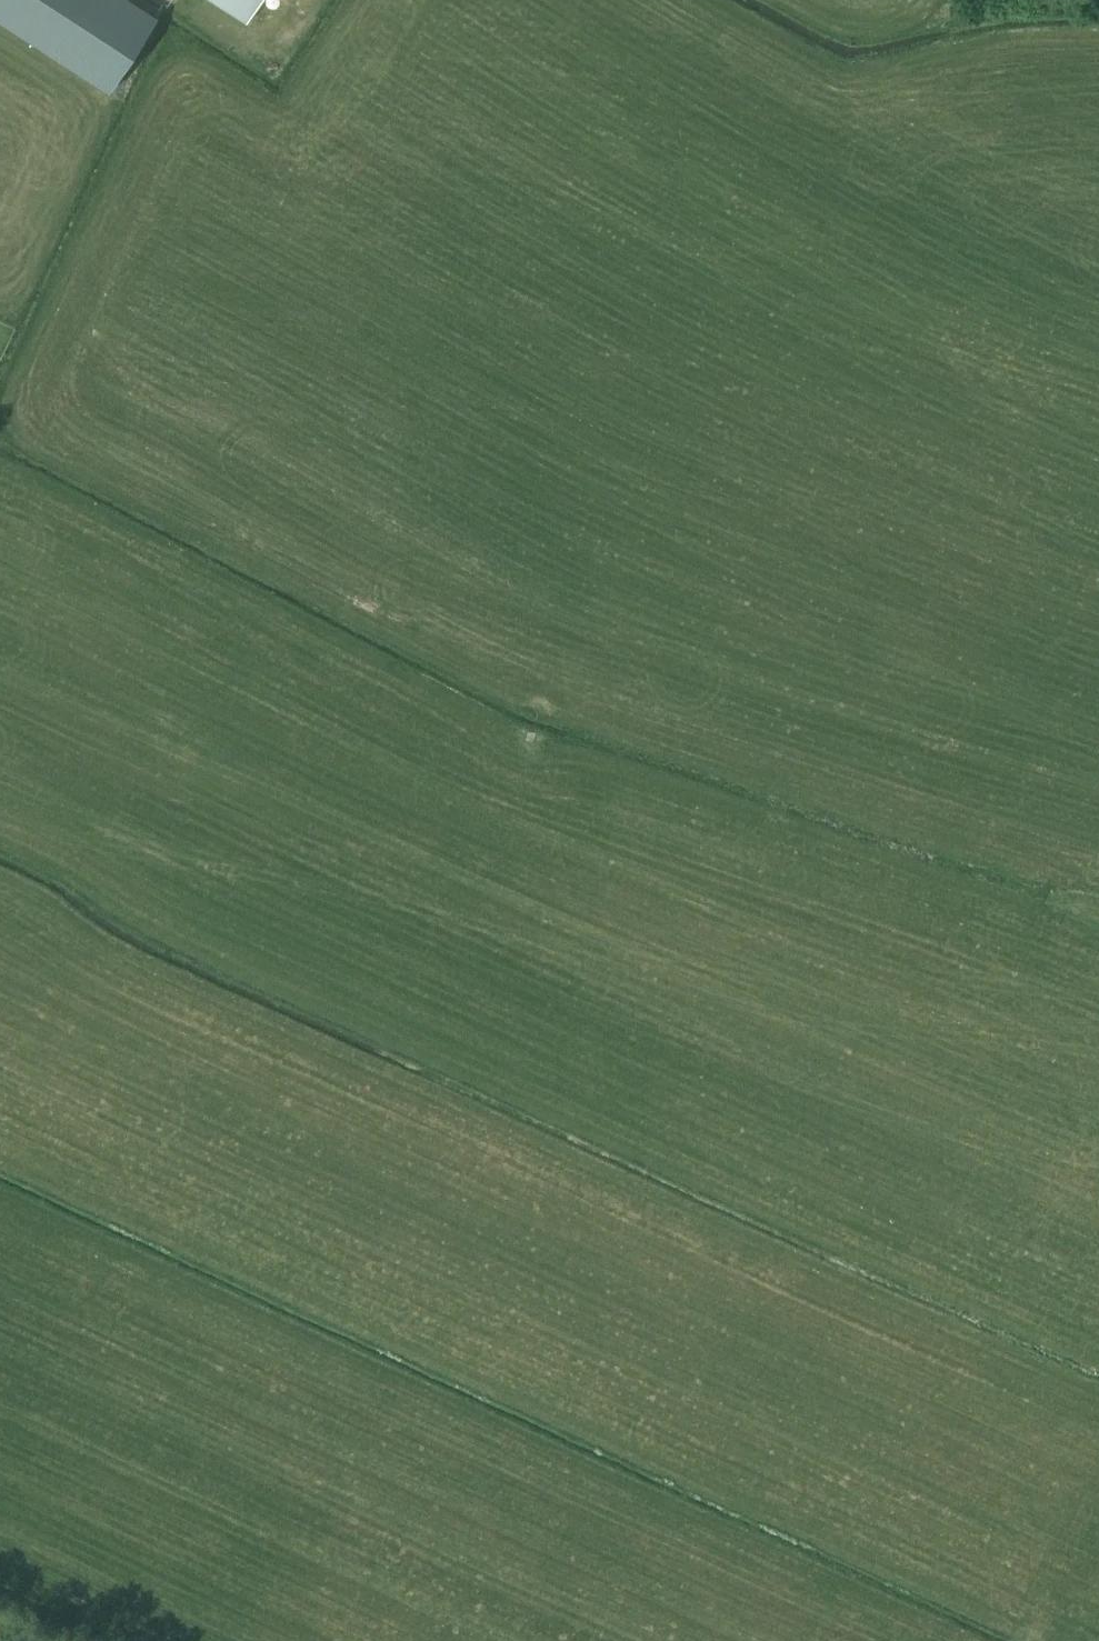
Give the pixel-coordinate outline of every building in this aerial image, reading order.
[(105,92),(154,16),(130,0),(0,0),(0,23),(105,92)] [(262,0),(211,0),(247,23),(262,0)]
